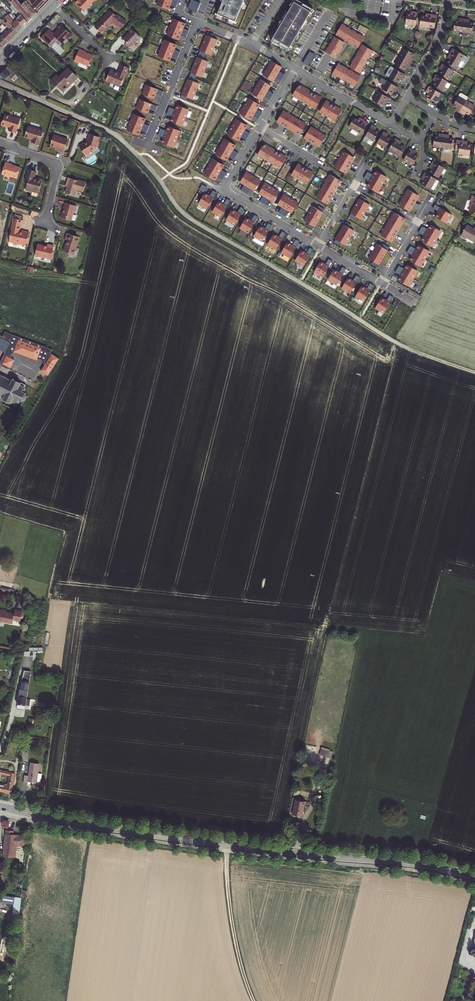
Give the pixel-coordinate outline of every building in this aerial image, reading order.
[(2,2),(15,17),(23,27),(27,23),(17,11),(15,13),(5,0),(2,2)] [(17,11),(27,23),(36,14),(35,12),(31,7),(26,1),(21,5),(17,0),(10,0),(12,2),(11,3),(17,11)] [(26,1),(31,7),(35,12),(37,10),(39,11),(48,2),(45,0),(38,0),(33,5),(28,0),(26,1)] [(75,4),(83,11),(86,10),(94,0),(95,1),(96,0),(79,0),(75,4)] [(172,0),(160,0),(158,4),(169,8),(171,3),(177,6),(178,3),(172,0)] [(189,8),(198,11),(202,2),(197,0),(193,0),(189,8)] [(218,14),(236,22),(245,0),(224,0),(218,14)] [(298,0),(296,0),(272,40),(288,49),(312,8),(298,0)] [(10,22),(18,32),(23,27),(15,17),(11,19),(2,8),(0,10),(0,11),(10,22)] [(104,16),(94,26),(101,33),(104,30),(103,29),(105,27),(106,28),(108,26),(108,24),(110,22),(110,20),(112,20),(112,21),(116,25),(117,24),(120,28),(126,22),(121,18),(121,19),(118,16),(116,16),(111,11),(108,11),(105,14),(105,16),(104,16)] [(406,24),(416,26),(418,13),(412,12),(411,14),(407,13),(406,24)] [(425,27),(435,28),(437,15),(429,14),(429,17),(421,16),(420,27),(425,28),(425,27)] [(175,18),(171,26),(188,33),(189,30),(183,27),(185,22),(175,18)] [(454,31),(463,33),(465,20),(460,19),(459,21),(455,20),(454,31)] [(1,22),(5,27),(14,37),(18,32),(10,22),(7,24),(3,20),(1,22)] [(463,33),(472,34),(474,23),(470,23),(470,20),(465,20),(463,33)] [(46,28),(39,36),(46,43),(53,36),(56,38),(59,41),(64,36),(65,38),(70,34),(58,23),(54,27),(56,29),(55,30),(54,30),(51,33),(46,28)] [(364,37),(342,24),(336,34),(358,47),(364,37)] [(0,32),(9,42),(14,37),(5,27),(2,29),(0,26),(0,31),(0,32)] [(186,37),(188,33),(171,26),(167,34),(178,39),(180,34),(186,37)] [(132,27),(123,38),(127,41),(126,42),(126,44),(129,46),(131,46),(138,38),(137,37),(140,35),(132,27)] [(207,35),(203,42),(214,47),(217,39),(213,37),(214,34),(208,31),(207,35)] [(4,46),(9,42),(0,32),(0,41),(4,46)] [(53,36),(46,43),(49,45),(56,38),(53,36)] [(345,43),(335,37),(326,52),(336,58),(345,43)] [(165,39),(162,47),(179,54),(180,51),(174,48),(176,43),(165,39)] [(214,47),(203,42),(198,53),(204,56),(206,52),(211,54),(214,47)] [(373,51),(363,45),(350,67),(360,73),(373,51)] [(177,58),(179,54),(162,47),(158,55),(169,60),(171,55),(177,58)] [(78,48),(72,60),(77,62),(79,62),(85,65),(87,64),(91,55),(87,52),(86,53),(83,52),(84,51),(78,48)] [(413,58),(412,57),(414,54),(405,49),(400,57),(411,63),(413,60),(412,59),(413,58)] [(448,63),(457,69),(465,56),(453,49),(449,55),(451,57),(448,63)] [(305,62),(310,65),(316,53),(311,51),(305,62)] [(198,53),(194,64),(204,69),(208,61),(203,59),(204,56),(198,53)] [(408,66),(409,67),(411,63),(400,57),(395,65),(404,70),(406,67),(407,67),(408,66)] [(272,60),(268,68),(284,77),(285,74),(280,71),(282,66),(272,60)] [(191,72),(189,75),(195,78),(196,74),(201,76),(204,69),(194,64),(191,72)] [(361,77),(339,64),(333,74),(355,87),(361,77)] [(439,74),(449,80),(454,71),(443,64),(441,68),(442,68),(440,70),(441,71),(439,74)] [(5,65),(0,70),(0,75),(3,78),(6,75),(9,78),(14,73),(5,65)] [(263,65),(259,73),(263,75),(267,67),(263,65)] [(403,78),(404,78),(406,75),(391,66),(385,75),(398,83),(400,79),(401,80),(403,78)] [(54,73),(48,80),(53,85),(54,84),(62,90),(75,76),(66,67),(57,76),(54,73)] [(268,68),(263,75),(274,81),(276,77),(282,80),(284,77),(268,68)] [(117,74),(111,71),(106,82),(111,84),(112,84),(116,86),(116,87),(120,88),(123,82),(122,82),(123,79),(124,80),(125,77),(126,77),(128,73),(121,70),(119,73),(119,74),(120,74),(119,75),(117,74)] [(188,78),(184,86),(195,91),(198,83),(194,81),(195,78),(189,75),(188,78)] [(433,85),(442,91),(448,82),(436,75),(434,78),(435,79),(434,81),(435,82),(433,85)] [(261,79),(257,87),(272,96),(274,93),(268,90),(271,85),(261,79)] [(393,91),(394,92),(395,90),(396,91),(398,87),(387,81),(382,89),(391,95),(393,91)] [(146,83),(142,92),(153,97),(155,91),(161,94),(163,90),(146,83)] [(293,95),(301,100),(307,90),(303,88),(304,87),(300,84),(293,95)] [(184,86),(180,97),(186,99),(187,96),(192,98),(195,91),(184,86)] [(257,87),(252,94),(262,100),(265,96),(271,99),(272,96),(257,87)] [(426,97),(435,102),(441,93),(429,87),(427,90),(428,91),(427,93),(428,94),(426,97)] [(301,100),(308,104),(315,93),(311,91),(310,92),(307,90),(301,100)] [(387,101),(388,102),(390,98),(378,92),(373,101),(382,106),(384,103),(385,103),(387,101)] [(319,96),(315,93),(308,104),(316,109),(322,99),(318,97),(319,96)] [(457,111),(460,113),(467,101),(469,98),(464,95),(464,94),(462,93),(461,94),(460,94),(459,97),(453,106),(457,108),(456,109),(457,110),(457,111)] [(139,97),(135,107),(146,112),(149,106),(155,109),(157,105),(139,97)] [(250,98),(245,106),(261,115),(263,112),(257,109),(260,104),(250,98)] [(466,114),(469,116),(474,106),(467,101),(460,113),(463,115),(464,114),(465,114),(466,114)] [(320,111),(328,116),(335,105),(331,103),(331,104),(326,102),(320,111)] [(168,106),(167,109),(184,116),(187,108),(177,104),(174,108),(168,106)] [(338,107),(335,105),(328,116),(336,121),(342,111),(337,108),(338,107)] [(259,119),(261,115),(245,106),(241,114),(251,120),(253,115),(259,119)] [(180,125),(184,116),(167,109),(165,113),(172,115),(169,120),(180,125)] [(14,114),(14,115),(11,114),(11,113),(5,111),(3,119),(2,118),(1,123),(6,125),(7,124),(10,125),(9,129),(16,131),(21,116),(14,114)] [(281,125),(284,127),(291,116),(283,111),(278,121),(282,124),(281,125)] [(134,112),(130,120),(147,128),(148,124),(142,122),(144,117),(134,112)] [(299,120),(291,116),(284,127),(288,129),(289,127),(293,130),(299,120)] [(354,117),(349,127),(362,134),(369,123),(362,119),(361,121),(354,117)] [(237,119),(233,127),(248,136),(250,133),(245,130),(247,125),(237,119)] [(145,131),(147,128),(130,120),(126,129),(137,133),(139,128),(145,131)] [(306,125),(299,120),(293,130),(297,133),(296,134),(300,136),(306,125)] [(42,130),(43,129),(28,124),(24,135),(32,137),(31,141),(38,143),(41,135),(42,130)] [(159,127),(158,130),(174,138),(178,129),(167,125),(165,129),(159,127)] [(372,125),(365,136),(374,141),(379,132),(376,130),(376,129),(375,128),(375,127),(372,125)] [(247,140),(248,136),(233,127),(228,135),(238,141),(241,136),(247,140)] [(308,141),(312,143),(318,132),(311,128),(305,137),(309,140),(308,141)] [(171,146),(174,138),(158,130),(156,134),(162,136),(160,141),(171,146)] [(326,137),(318,132),(312,143),(315,145),(316,144),(320,146),(326,137)] [(384,132),(377,143),(385,148),(391,139),(387,137),(388,136),(386,135),(387,134),(384,132)] [(79,145),(85,155),(90,152),(90,151),(94,148),(93,148),(96,146),(97,147),(99,142),(97,141),(99,137),(89,134),(87,141),(88,141),(85,143),(84,142),(79,145)] [(57,148),(57,149),(63,152),(67,139),(53,135),(50,145),(57,148)] [(434,136),(433,147),(442,148),(444,135),(440,135),(440,136),(439,135),(438,137),(434,136)] [(444,135),(442,148),(452,149),(453,139),(449,138),(449,137),(448,137),(448,136),(444,135)] [(226,139),(221,147),(237,156),(239,153),(233,150),(236,145),(226,139)] [(395,139),(389,149),(398,155),(403,146),(398,143),(399,141),(395,139)] [(457,141),(455,154),(470,156),(471,145),(464,144),(464,142),(457,141)] [(258,154),(266,159),(271,149),(267,147),(268,145),(264,143),(258,154)] [(235,159),(237,156),(221,147),(216,155),(226,161),(229,156),(235,159)] [(407,147),(400,158),(409,164),(415,154),(411,152),(412,151),(410,150),(410,149),(407,147)] [(276,152),(271,149),(266,159),(273,163),(280,152),(276,150),(276,152)] [(343,151),(339,159),(351,166),(353,163),(351,162),(354,158),(343,151)] [(283,154),(280,152),(273,163),(281,168),(287,158),(282,155),(283,154)] [(214,159),(209,167),(225,176),(227,173),(221,169),(224,165),(214,159)] [(349,169),(351,166),(339,159),(334,167),(345,173),(347,169),(349,169)] [(11,163),(10,162),(5,160),(1,172),(4,173),(4,174),(9,176),(9,174),(16,177),(20,166),(15,164),(14,165),(11,164),(11,163)] [(430,173),(439,178),(445,169),(433,162),(431,166),(433,167),(430,173)] [(292,174),(300,179),(306,168),(303,166),(302,167),(298,165),(292,174)] [(223,179),(225,176),(209,167),(205,174),(215,180),(217,176),(223,179)] [(30,193),(30,192),(37,194),(42,179),(36,177),(35,178),(33,178),(35,170),(28,168),(24,179),(27,180),(24,191),(30,193)] [(309,170),(306,168),(300,179),(307,184),(313,174),(308,171),(309,170)] [(368,172),(366,175),(382,185),(386,177),(376,171),(374,175),(368,172)] [(253,176),(246,172),(240,182),(244,185),(241,190),(244,192),(253,176)] [(423,184),(432,190),(436,191),(441,183),(437,181),(438,180),(427,174),(424,177),(426,178),(423,184)] [(331,175),(326,183),(336,188),(338,184),(340,185),(342,182),(331,175)] [(366,175),(364,178),(370,182),(367,186),(377,192),(382,185),(366,175)] [(67,176),(64,185),(66,185),(64,191),(73,194),(75,188),(82,190),(85,181),(77,179),(67,176)] [(253,176),(244,192),(247,194),(250,188),(255,191),(261,181),(253,176)] [(272,188),(265,183),(259,193),(263,196),(260,202),(263,203),(272,188)] [(326,183),(322,190),(333,197),(335,194),(333,193),(336,188),(326,183)] [(272,188),(263,203),(266,205),(269,199),(273,202),(279,192),(272,188)] [(331,200),(333,197),(322,190),(317,198),(327,204),(329,199),(331,200)] [(409,190),(404,198),(415,204),(417,201),(416,200),(418,196),(409,190)] [(205,193),(198,204),(207,209),(217,193),(213,191),(210,196),(205,193)] [(291,199),(284,194),(278,204),(282,207),(279,213),(282,214),(291,199)] [(360,199),(355,206),(365,212),(370,205),(365,202),(367,199),(362,196),(360,199)] [(413,207),(415,204),(404,198),(399,205),(409,211),(412,207),(413,207)] [(219,202),(212,212),(221,217),(231,201),(227,199),(224,205),(219,202)] [(291,199),(282,214),(285,216),(288,211),(292,213),(298,203),(291,199)] [(61,212),(60,213),(59,216),(69,220),(71,213),(73,212),(75,206),(63,202),(61,209),(63,209),(62,212),(61,212)] [(435,205),(433,209),(439,212),(435,217),(446,224),(451,215),(435,205)] [(313,207),(309,214),(319,220),(325,209),(319,206),(318,209),(313,207)] [(355,206),(349,217),(355,220),(357,217),(361,220),(365,212),(355,206)] [(232,210),(226,220),(235,225),(245,209),(241,207),(237,213),(232,210)] [(19,242),(19,241),(25,242),(25,241),(26,241),(27,236),(27,235),(26,235),(27,230),(21,228),(20,229),(18,229),(20,217),(20,214),(14,212),(13,216),(12,219),(8,235),(7,237),(8,237),(7,240),(19,242)] [(395,213),(390,221),(400,226),(403,222),(404,223),(406,220),(395,213)] [(309,214),(304,221),(309,224),(307,227),(313,230),(319,220),(309,214)] [(246,218),(240,228),(249,234),(258,217),(255,215),(251,221),(246,218)] [(390,221),(386,228),(397,235),(399,232),(397,231),(400,226),(390,221)] [(344,225),(340,232),(350,238),(354,231),(350,228),(352,225),(346,222),(344,225)] [(260,226),(254,237),(263,242),(272,226),(268,223),(265,229),(260,226)] [(422,226),(421,230),(436,239),(441,231),(431,225),(428,230),(422,226)] [(467,238),(474,243),(474,242),(474,227),(474,229),(467,225),(461,236),(466,239),(467,238)] [(395,238),(397,235),(386,228),(381,236),(391,242),(394,237),(395,238)] [(421,230),(419,233),(424,236),(422,241),(432,247),(436,239),(421,230)] [(63,239),(65,240),(62,250),(72,253),(78,236),(65,232),(63,239)] [(274,234),(268,245),(276,250),(286,234),(282,232),(279,237),(274,234)] [(346,245),(350,238),(340,232),(334,243),(340,246),(341,243),(346,245)] [(288,243),(281,253),(290,258),(300,242),(296,240),(293,245),(288,243)] [(46,243),(46,245),(36,243),(34,254),(50,257),(53,245),(46,243)] [(378,245),(373,252),(383,258),(389,247),(384,244),(382,247),(378,245)] [(411,246),(409,250),(425,259),(429,251),(419,245),(416,250),(411,246)] [(301,251),(295,261),(304,266),(314,250),(310,248),(307,254),(301,251)] [(409,250),(407,253),(413,256),(410,261),(420,267),(425,259),(409,250)] [(383,258),(373,252),(369,259),(373,262),(372,265),(377,268),(379,265),(383,258)] [(320,262),(314,273),(323,278),(333,261),(329,259),(326,265),(320,262)] [(399,266),(397,269),(413,279),(417,271),(407,265),(405,269),(399,266)] [(334,270),(328,281),(337,286),(346,269),(343,267),(339,273),(334,270)] [(397,269),(395,273),(401,276),(398,280),(408,286),(413,279),(397,269)] [(348,278),(342,289),(351,294),(360,278),(356,275),(353,281),(348,278)] [(362,287),(356,297),(365,302),(374,286),(370,284),(367,289),(362,287)] [(381,298),(375,309),(384,314),(394,297),(390,295),(387,301),(381,298)] [(5,352),(0,362),(0,365),(7,369),(8,367),(11,368),(15,360),(11,358),(14,352),(37,360),(38,358),(45,360),(44,362),(44,364),(45,365),(41,371),(48,375),(59,359),(51,353),(52,349),(5,332),(3,336),(0,335),(0,350),(5,352)] [(1,396),(0,397),(0,399),(1,399),(7,402),(18,407),(26,391),(22,389),(21,386),(22,385),(9,378),(8,381),(0,377),(0,396),(1,396)] [(0,587),(0,595),(13,594),(12,586),(0,587)] [(20,621),(22,612),(14,610),(14,614),(6,613),(6,612),(6,611),(4,610),(0,609),(0,611),(0,622),(12,624),(13,620),(20,621)] [(17,705),(25,706),(31,668),(25,667),(22,685),(20,690),(17,705)] [(320,754),(332,757),(334,749),(322,747),(320,754)] [(28,777),(27,784),(31,785),(32,783),(40,784),(43,766),(34,765),(32,777),(28,777)] [(10,794),(14,773),(8,772),(7,776),(9,777),(7,785),(5,784),(5,786),(0,785),(0,792),(10,794)] [(303,801),(295,799),(291,815),(300,817),(303,801)] [(3,855),(5,856),(15,857),(16,845),(24,845),(25,836),(13,834),(13,831),(9,830),(6,830),(5,840),(5,843),(4,843),(3,849),(4,849),(3,855)] [(21,897),(2,894),(1,902),(8,903),(11,904),(13,904),(20,905),(21,897)]
